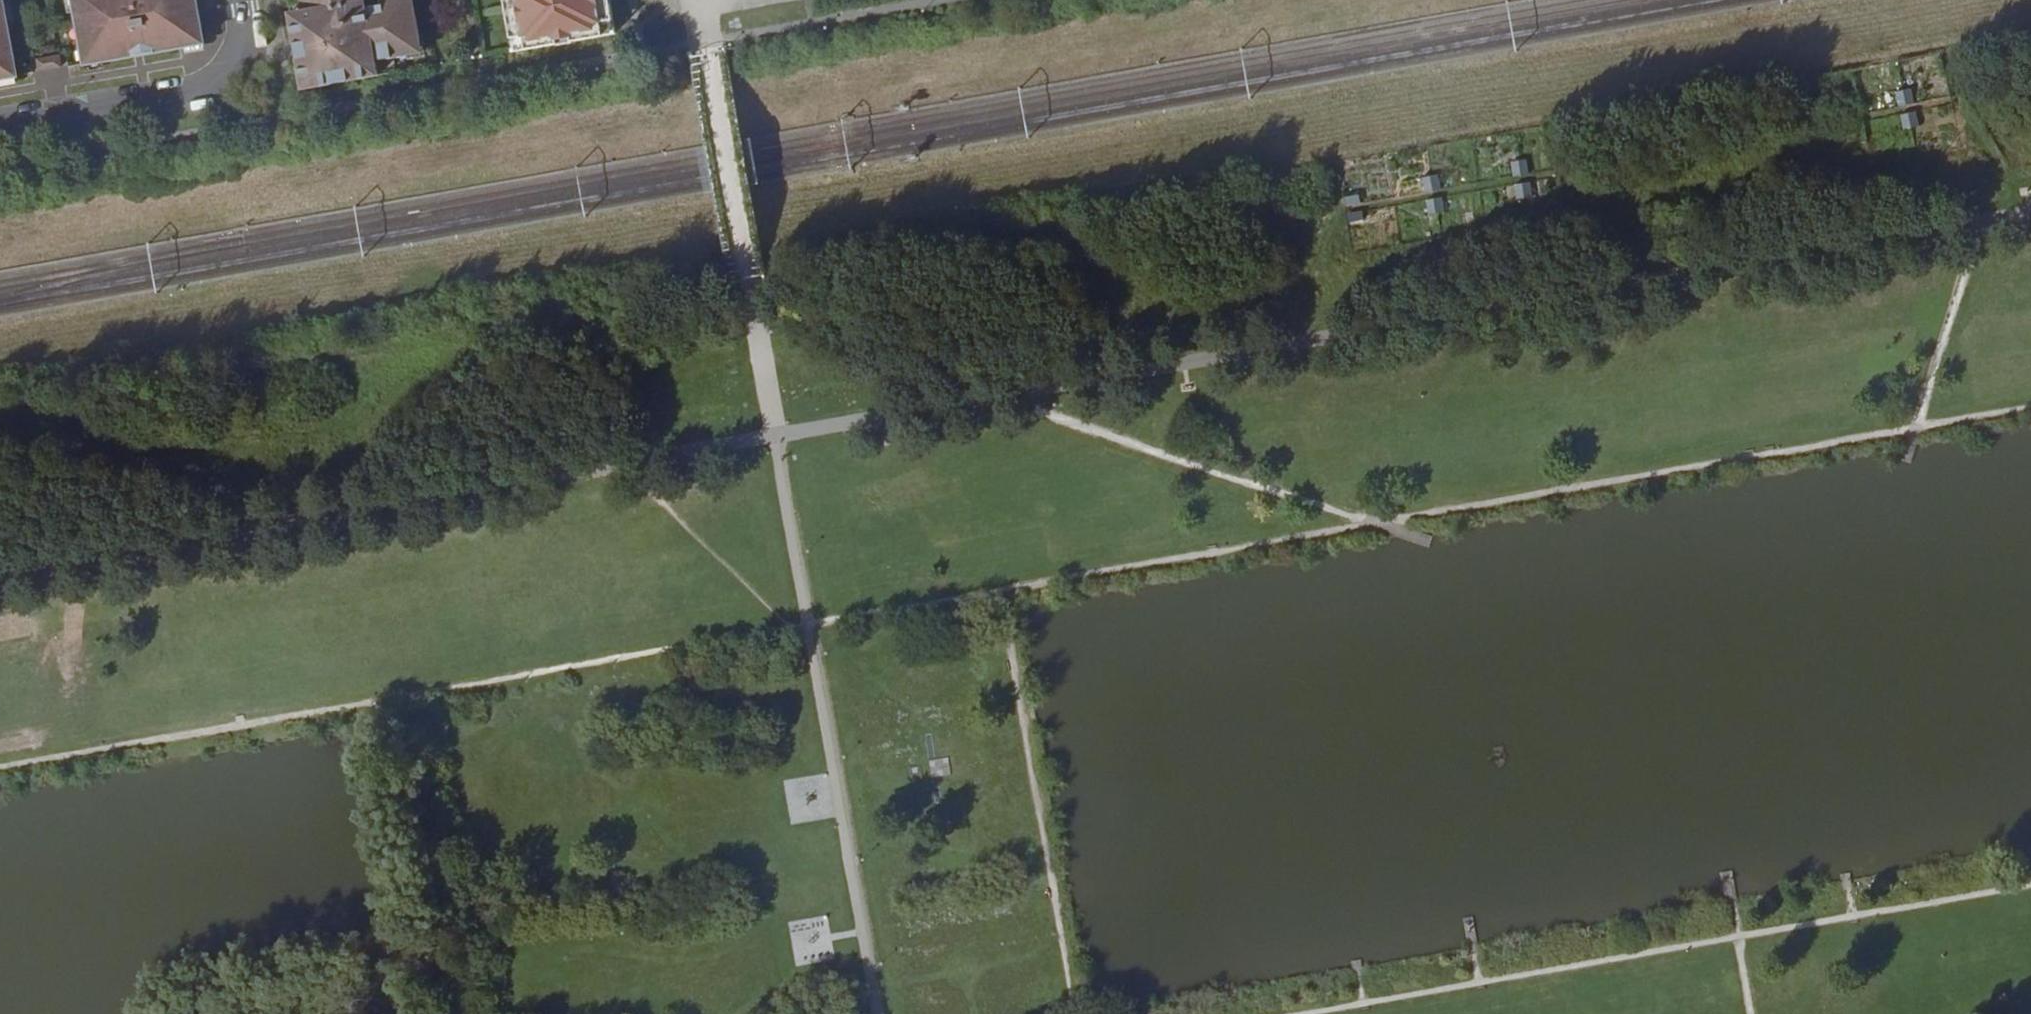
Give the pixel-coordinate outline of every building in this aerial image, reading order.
[(85,66),(135,57),(133,44),(152,41),(154,54),(204,45),(196,0),(73,0),(85,66)] [(298,60),(303,91),(380,77),(377,61),(416,55),(414,45),(420,44),(413,0),(376,0),(367,2),(359,3),(358,0),(302,0),(304,13),(312,57),(298,60)] [(525,51),(556,46),(555,40),(570,37),(571,44),(603,38),(600,24),(613,20),(610,4),(606,5),(605,0),(503,0),(505,11),(510,10),(512,22),(507,23),(509,40),(522,38),(525,51)] [(304,13),(290,15),(298,60),(312,57),(304,13)] [(600,24),(603,38),(616,35),(613,20),(600,24)] [(11,79),(0,21),(0,81),(11,79)] [(555,40),(556,46),(571,44),(570,37),(555,40)] [(509,40),(512,54),(525,51),(522,38),(509,40)] [(133,44),(135,57),(154,54),(152,41),(133,44)] [(414,45),(416,55),(422,53),(420,44),(414,45)] [(1910,87),(1894,91),(1898,106),(1914,101),(1910,87)] [(1900,114),(1904,130),(1919,126),(1915,110),(1900,114)]
